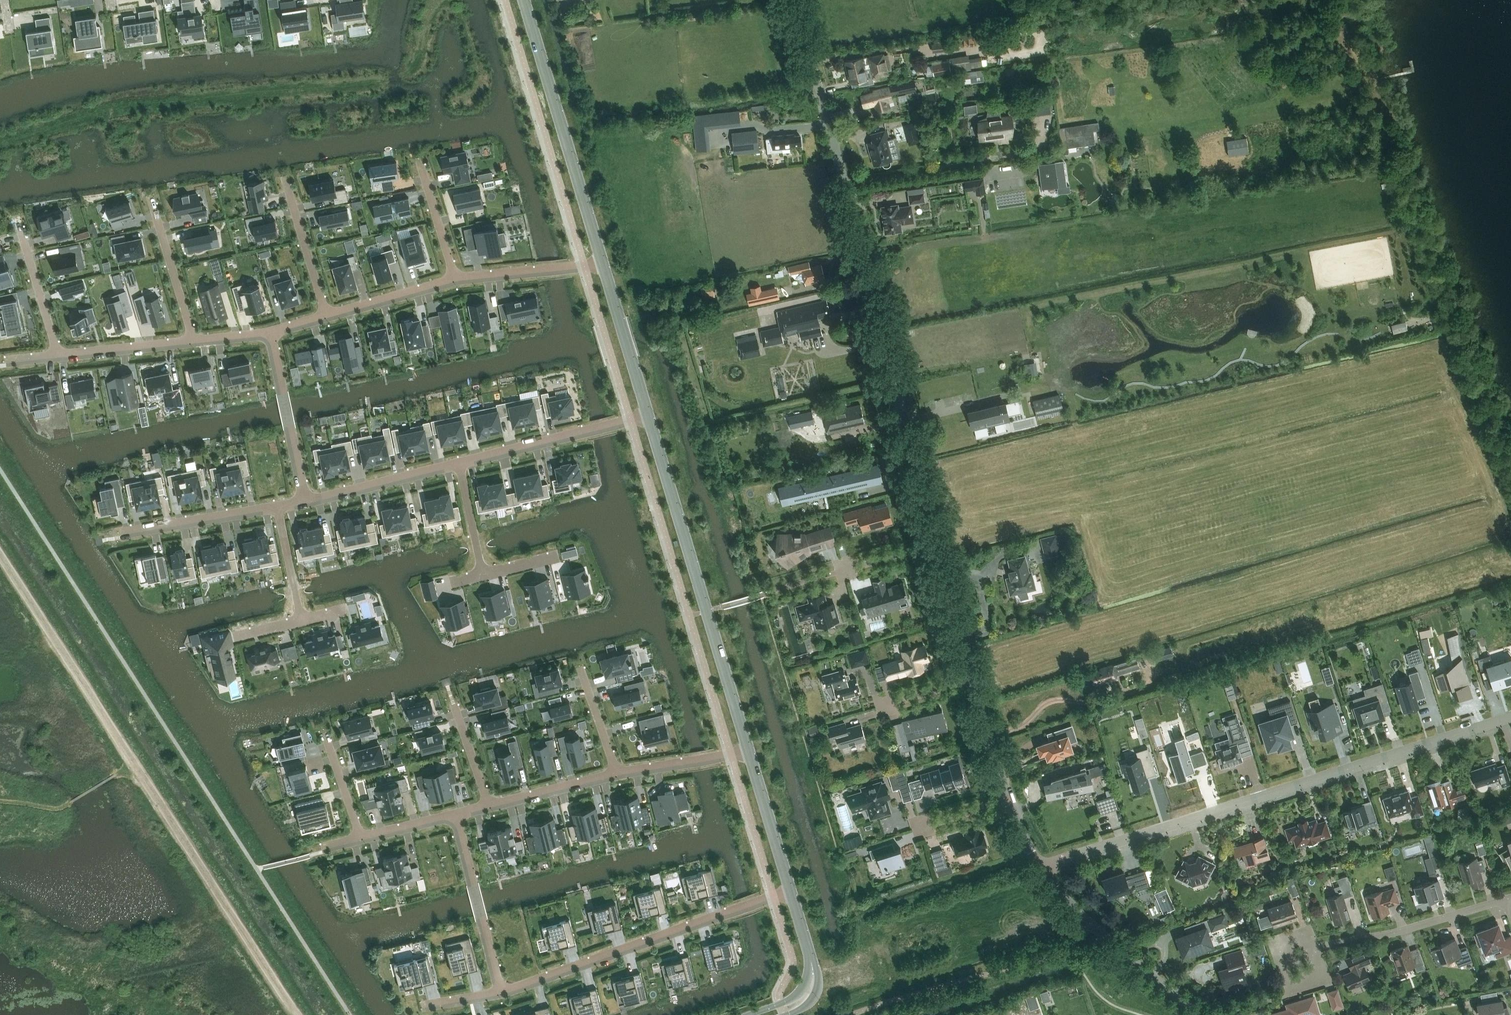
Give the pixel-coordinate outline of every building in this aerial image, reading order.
[(193,32),(193,36),(204,34),(201,13),(197,14),(195,0),(194,0),(182,1),(183,10),(178,10),(181,33),(193,32)] [(231,15),(233,28),(234,28),(247,26),(248,33),(260,31),(260,32),(263,31),(258,0),(246,0),(248,12),(231,15)] [(340,3),(336,3),(337,13),(331,14),(333,30),(345,28),(344,21),(365,18),(363,0),(359,0),(353,1),(353,0),(340,0),(340,3)] [(292,2),(282,3),(285,24),(298,22),(299,30),(310,28),(306,7),(293,9),(292,2)] [(135,14),(124,16),(125,23),(124,23),(126,36),(142,33),(144,43),(159,41),(157,31),(158,31),(156,18),(155,18),(154,9),(139,11),(140,21),(137,21),(135,14)] [(37,30),(27,32),(29,47),(37,46),(37,47),(40,47),(40,46),(43,45),(44,52),(54,50),(55,52),(50,16),(36,19),(40,19),(41,30),(37,30)] [(77,36),(74,37),(76,50),(95,47),(94,43),(102,41),(100,25),(98,25),(93,26),(91,16),(76,19),(78,34),(77,34),(77,36)] [(975,37),(964,38),(964,47),(970,46),(971,47),(976,46),(975,37)] [(933,52),(960,49),(959,41),(948,42),(948,40),(935,42),(936,44),(932,44),(933,52)] [(847,73),(888,63),(885,53),(871,56),(865,58),(865,57),(845,62),(847,73)] [(969,55),(951,58),(953,72),(971,69),(971,67),(982,66),(982,65),(981,60),(981,57),(969,59),(969,55)] [(953,72),(951,61),(933,64),(935,75),(953,72)] [(888,63),(847,73),(850,83),(870,78),(875,77),(890,73),(888,63)] [(959,72),(960,83),(985,81),(984,69),(959,72)] [(891,96),(916,91),(915,83),(883,89),(874,92),(874,93),(862,97),(865,108),(875,105),(877,111),(889,107),(888,102),(892,101),(891,96)] [(1028,102),(1030,117),(1051,114),(1049,100),(1028,102)] [(1000,145),(1011,143),(1009,133),(1012,133),(1011,126),(1010,117),(1001,118),(1000,109),(988,111),(989,120),(979,121),(980,130),(981,139),(999,136),(1000,145)] [(692,115),(696,151),(707,150),(704,125),(740,121),(739,110),(692,115)] [(919,142),(914,123),(905,126),(910,145),(919,142)] [(1065,137),(1060,138),(1062,153),(1068,152),(1068,148),(1095,144),(1093,131),(1099,130),(1098,123),(1064,128),(1065,137)] [(757,130),(732,132),(734,154),(759,151),(757,130)] [(890,161),(891,161),(896,159),(894,151),(892,152),(888,139),(889,139),(887,130),(872,134),(874,141),(867,143),(870,152),(871,152),(875,165),(882,163),(883,165),(884,167),(886,167),(889,166),(890,165),(891,163),(890,161)] [(773,138),(766,139),(768,153),(782,151),(782,148),(790,147),(790,145),(801,144),(800,135),(794,136),(794,134),(772,136),(773,138)] [(1247,138),(1226,141),(1228,156),(1249,153),(1247,138)] [(445,173),(454,171),(454,175),(456,183),(470,181),(467,168),(469,168),(466,152),(442,157),(445,173)] [(1064,161),(1038,164),(1042,189),(1058,187),(1058,193),(1070,192),(1070,185),(1067,186),(1064,161)] [(394,190),(393,183),(393,179),(399,178),(397,162),(369,166),(372,182),(382,181),(383,191),(394,190)] [(491,171),(477,174),(479,181),(493,178),(491,171)] [(310,192),(311,199),(314,198),(314,200),(333,196),(335,204),(348,201),(345,188),(336,190),(334,180),(332,181),(332,179),(325,181),(326,182),(311,185),(313,192),(310,192)] [(984,179),(966,182),(967,190),(976,189),(977,195),(986,193),(984,179)] [(494,180),(483,182),(485,189),(495,186),(494,180)] [(263,200),(267,199),(263,181),(248,185),(251,199),(247,200),(250,212),(265,209),(263,200)] [(479,187),(453,193),(457,213),(483,208),(479,187)] [(924,188),(909,190),(909,194),(910,203),(926,201),(925,193),(924,188)] [(199,200),(198,194),(175,198),(178,213),(192,210),(195,223),(208,220),(203,200),(199,200)] [(1114,196),(1111,204),(1119,206),(1121,198),(1114,196)] [(409,198),(377,205),(381,222),(412,215),(409,198)] [(361,200),(352,202),(353,209),(362,207),(361,200)] [(122,218),(134,215),(130,201),(108,208),(114,228),(124,225),(122,218)] [(510,214),(524,211),(522,203),(508,206),(510,214)] [(898,208),(898,205),(882,207),(885,233),(887,233),(887,234),(895,233),(895,232),(901,231),(900,224),(913,222),(911,206),(898,208)] [(347,209),(319,215),(321,228),(350,222),(347,209)] [(63,212),(39,219),(44,235),(56,231),(58,239),(57,239),(57,240),(71,236),(71,235),(70,235),(63,212)] [(262,215),(246,219),(247,226),(248,232),(254,231),(256,240),(279,235),(275,220),(265,222),(262,215)] [(475,226),(464,229),(468,249),(479,247),(480,252),(486,250),(487,250),(488,255),(502,252),(501,246),(500,242),(498,233),(496,222),(482,225),(483,230),(476,231),(475,226)] [(202,235),(186,238),(188,249),(213,244),(209,226),(194,229),(195,234),(202,232),(202,235)] [(90,230),(74,235),(76,240),(91,235),(90,230)] [(397,230),(391,231),(394,241),(399,239),(397,230)] [(419,233),(399,239),(407,264),(414,261),(415,265),(428,261),(419,233)] [(119,259),(144,254),(141,238),(126,241),(125,234),(111,237),(113,245),(116,244),(119,259)] [(64,256),(53,258),(56,273),(78,269),(77,261),(83,259),(80,243),(62,246),(64,256)] [(392,249),(371,255),(378,280),(392,276),(388,263),(396,261),(392,249)] [(15,284),(11,271),(10,268),(8,269),(3,254),(0,255),(0,288),(15,284)] [(349,263),(334,267),(341,291),(356,287),(352,270),(358,269),(354,255),(347,257),(349,263)] [(809,262),(788,267),(790,274),(802,271),(806,285),(818,282),(818,281),(825,280),(821,264),(810,267),(809,262)] [(132,270),(126,272),(130,284),(135,282),(132,270)] [(267,276),(271,290),(278,288),(283,306),(298,301),(296,294),(297,293),(297,291),(295,292),(291,279),(282,281),(279,273),(267,276)] [(223,274),(217,276),(222,291),(227,290),(223,274)] [(83,281),(60,288),(63,299),(75,297),(74,292),(85,289),(83,281)] [(242,284),(232,287),(240,311),(246,309),(247,313),(266,308),(259,283),(243,288),(242,284)] [(714,284),(701,287),(703,294),(716,291),(714,284)] [(767,287),(761,289),(759,284),(750,286),(754,304),(770,300),(767,287)] [(209,319),(211,319),(219,317),(219,318),(225,317),(216,286),(208,288),(209,290),(203,292),(204,298),(203,299),(205,306),(209,319)] [(774,300),(786,297),(785,290),(772,293),(774,300)] [(120,300),(110,303),(118,329),(129,326),(125,313),(132,311),(127,293),(119,296),(120,300)] [(5,315),(9,333),(25,330),(18,299),(6,301),(4,294),(0,295),(0,316),(5,315)] [(139,315),(146,313),(147,317),(151,316),(154,325),(167,322),(164,313),(165,313),(163,308),(159,296),(136,303),(139,315)] [(535,297),(506,303),(510,320),(539,314),(535,297)] [(760,331),(764,345),(783,341),(782,336),(808,329),(810,337),(822,334),(820,326),(818,318),(830,315),(827,300),(777,311),(780,327),(760,331)] [(499,328),(497,315),(489,317),(485,301),(469,304),(474,329),(491,326),(492,330),(499,328)] [(70,322),(71,325),(74,334),(92,328),(90,323),(97,321),(95,317),(93,307),(82,308),(79,308),(81,316),(70,322)] [(450,310),(440,312),(446,342),(455,340),(456,344),(464,342),(457,307),(449,309),(450,310)] [(411,319),(403,321),(404,330),(403,330),(405,336),(406,336),(408,347),(424,343),(425,346),(432,345),(429,330),(422,331),(420,320),(412,321),(411,319)] [(386,327),(370,331),(371,338),(370,338),(371,341),(372,340),(374,351),(381,349),(383,356),(398,353),(395,339),(389,340),(386,327)] [(760,355),(756,335),(736,339),(741,359),(760,355)] [(352,337),(341,339),(345,355),(342,355),(345,366),(363,362),(361,354),(362,353),(361,348),(355,349),(352,337)] [(294,352),(297,364),(314,361),(317,375),(328,373),(325,358),(328,358),(326,346),(323,346),(323,345),(314,347),(314,348),(294,352)] [(328,348),(330,358),(340,356),(338,346),(328,348)] [(230,372),(222,373),(224,386),(233,384),(232,380),(243,378),(243,380),(253,378),(250,361),(229,366),(230,372)] [(189,386),(194,385),(195,387),(207,384),(209,391),(216,389),(211,366),(199,368),(199,367),(185,370),(189,386)] [(297,367),(291,368),(292,376),(299,375),(297,367)] [(147,379),(145,380),(147,386),(148,385),(150,392),(163,390),(167,409),(182,406),(179,390),(173,391),(173,388),(169,372),(161,374),(160,374),(156,375),(155,375),(147,377),(147,379)] [(107,383),(111,401),(123,399),(125,407),(139,404),(133,373),(122,376),(122,377),(118,378),(107,383)] [(79,380),(79,381),(70,383),(73,393),(66,395),(69,408),(76,407),(74,400),(86,397),(87,400),(96,398),(95,395),(97,395),(94,378),(85,380),(84,379),(79,380)] [(58,384),(49,386),(49,389),(46,389),(44,383),(23,388),(25,398),(28,397),(31,409),(49,405),(48,403),(61,400),(58,384)] [(553,416),(559,415),(559,416),(567,415),(567,413),(573,412),(572,406),(573,406),(571,397),(570,397),(570,396),(556,399),(555,394),(549,396),(548,392),(541,393),(544,408),(551,407),(553,416)] [(539,395),(521,399),(526,423),(529,423),(529,424),(538,422),(535,409),(541,408),(539,395)] [(1063,414),(1059,395),(1032,400),(1036,420),(1063,414)] [(503,403),(505,415),(511,414),(514,426),(526,423),(521,399),(503,403)] [(1020,400),(967,412),(971,429),(973,428),(975,438),(987,435),(985,426),(994,424),(996,433),(1005,431),(1002,418),(1016,414),(1014,402),(1020,401),(1020,400)] [(499,416),(505,415),(503,403),(496,404),(497,405),(485,408),(490,432),(502,430),(499,416)] [(847,406),(823,412),(828,433),(849,429),(849,426),(864,422),(860,404),(847,407),(847,406)] [(485,408),(467,412),(470,425),(475,423),(478,437),(487,435),(487,433),(490,432),(485,408)] [(812,411),(796,414),(798,427),(814,423),(812,411)] [(470,425),(467,412),(461,413),(461,414),(449,417),(454,441),(458,441),(458,442),(467,440),(464,426),(470,425)] [(442,444),(454,441),(449,417),(431,421),(434,433),(440,432),(442,444)] [(411,429),(416,451),(429,448),(426,435),(432,434),(431,428),(430,421),(423,423),(423,424),(411,427),(411,429)] [(310,422),(304,424),(306,433),(312,431),(310,422)] [(384,434),(372,436),(377,461),(381,460),(381,461),(390,459),(387,445),(393,444),(389,427),(383,428),(384,434)] [(403,454),(416,451),(411,429),(399,431),(398,428),(392,429),(394,442),(401,441),(403,454)] [(372,436),(372,434),(352,438),(355,452),(361,451),(364,465),(373,463),(373,462),(377,461),(372,436)] [(332,446),(338,471),(350,468),(348,455),(354,454),(351,440),(332,444),(332,446)] [(334,472),(338,471),(332,446),(320,449),(320,448),(313,449),(316,462),(322,460),(325,475),(334,473),(334,472)] [(246,459),(227,463),(233,491),(245,489),(242,475),(249,474),(246,459)] [(569,481),(580,478),(580,477),(581,477),(579,468),(578,468),(577,463),(571,464),(571,462),(562,464),(563,466),(556,467),(559,478),(552,480),(555,492),(571,489),(569,481)] [(222,494),(233,491),(227,463),(228,467),(217,469),(216,466),(210,468),(212,480),(218,478),(222,494)] [(789,502),(867,484),(880,481),(876,466),(783,487),(783,488),(787,487),(790,501),(788,502),(789,502)] [(203,468),(186,471),(191,499),(196,498),(196,500),(203,498),(200,481),(206,479),(203,468)] [(180,501),(191,499),(186,471),(168,475),(170,487),(176,485),(180,501)] [(539,473),(527,475),(532,500),(550,496),(547,483),(541,485),(539,473)] [(532,500),(527,475),(515,478),(517,491),(512,492),(514,505),(520,504),(520,502),(532,500)] [(161,476),(144,480),(149,506),(161,503),(158,489),(164,488),(161,476)] [(111,512),(112,514),(119,513),(118,506),(125,505),(119,478),(105,481),(106,487),(100,488),(102,496),(102,498),(100,498),(103,513),(111,512)] [(126,483),(129,495),(135,494),(138,508),(149,506),(144,480),(126,483)] [(491,484),(496,509),(514,505),(512,492),(506,494),(503,482),(491,484)] [(478,512),(496,509),(491,484),(488,485),(487,483),(479,485),(481,499),(476,500),(478,512)] [(438,498),(443,522),(461,518),(458,506),(453,507),(450,493),(441,495),(441,497),(438,498)] [(425,526),(443,522),(438,498),(434,498),(434,497),(425,499),(428,512),(422,513),(425,526)] [(396,508),(401,533),(419,529),(416,516),(410,518),(407,505),(399,506),(399,508),(396,508)] [(871,506),(844,514),(847,524),(861,520),(863,528),(875,524),(876,527),(884,524),(884,522),(892,520),(888,506),(872,511),(871,506)] [(383,537),(401,533),(396,508),(392,509),(392,507),(383,509),(386,523),(380,524),(383,537)] [(365,516),(353,519),(359,546),(378,542),(376,531),(368,532),(365,516)] [(341,550),(359,546),(353,519),(350,520),(350,518),(343,519),(343,521),(341,521),(345,537),(338,538),(341,550)] [(322,527),(311,529),(316,557),(335,553),(332,541),(326,542),(322,527)] [(823,529),(825,536),(828,544),(834,542),(829,527),(829,528),(829,529),(825,531),(824,529),(823,529)] [(299,560),(316,557),(311,529),(308,530),(307,528),(300,529),(301,531),(299,532),(302,547),(296,548),(299,560)] [(808,552),(807,550),(824,545),(820,532),(803,537),(803,535),(803,534),(776,535),(776,536),(780,536),(780,551),(780,552),(788,565),(785,567),(786,567),(808,553),(808,552)] [(1056,534),(1040,538),(1045,557),(1061,553),(1056,534)] [(259,538),(256,539),(261,567),(279,563),(277,551),(271,552),(268,537),(266,537),(266,535),(259,537),(259,538)] [(244,570),(261,567),(256,539),(252,540),(252,538),(245,539),(245,541),(244,541),(248,557),(242,558),(244,570)] [(218,545),(215,546),(220,574),(231,571),(231,572),(239,571),(236,558),(230,559),(226,544),(225,544),(224,542),(217,544),(218,545)] [(202,577),(220,574),(215,546),(211,547),(211,545),(203,547),(204,548),(203,549),(206,564),(200,566),(202,577)] [(188,566),(185,551),(183,551),(183,549),(176,551),(177,553),(173,554),(178,581),(197,577),(194,564),(188,566)] [(570,550),(562,551),(564,558),(571,556),(570,550)] [(147,574),(147,576),(146,576),(146,578),(148,578),(148,581),(161,578),(168,577),(163,555),(145,559),(144,556),(135,558),(139,575),(147,574)] [(1011,578),(1007,579),(1011,593),(1019,592),(1019,594),(1021,594),(1025,593),(1027,592),(1026,590),(1034,588),(1031,573),(1028,573),(1024,557),(1009,560),(1012,571),(1009,572),(1011,578)] [(585,568),(562,574),(564,582),(566,593),(568,598),(591,592),(588,578),(589,578),(589,576),(587,576),(585,568)] [(885,606),(898,602),(899,605),(901,607),(907,605),(908,603),(907,600),(907,599),(908,599),(903,582),(886,587),(883,577),(873,580),(877,593),(862,597),(864,607),(861,608),(862,614),(866,613),(867,614),(886,609),(885,606)] [(548,578),(525,584),(527,592),(525,592),(526,594),(527,594),(529,603),(536,601),(538,606),(554,602),(548,578)] [(433,579),(421,582),(426,601),(438,598),(433,579)] [(504,589),(481,595),(483,603),(482,603),(482,605),(483,605),(487,619),(511,613),(504,589)] [(817,627),(826,624),(827,627),(834,625),(834,622),(839,620),(835,607),(828,609),(824,594),(809,599),(810,603),(796,607),(799,616),(812,612),(817,627)] [(464,599),(440,605),(442,613),(441,613),(442,615),(443,615),(445,624),(452,622),(453,627),(470,623),(464,599)] [(358,631),(351,632),(354,644),(383,636),(380,625),(372,627),(370,622),(361,624),(361,625),(357,626),(358,631)] [(860,628),(849,632),(852,643),(864,640),(860,628)] [(1431,629),(1419,631),(1421,638),(1432,636),(1431,629)] [(314,640),(304,642),(307,654),(344,645),(341,633),(329,636),(328,631),(313,635),(314,640)] [(220,633),(203,637),(209,661),(214,660),(219,678),(235,674),(228,645),(223,646),(220,633)] [(1453,666),(1435,676),(1440,692),(1451,688),(1455,698),(1461,697),(1461,699),(1472,695),(1469,683),(1471,682),(1463,667),(1459,646),(1458,634),(1447,637),(1453,666)] [(1427,639),(1421,640),(1424,654),(1430,652),(1427,639)] [(279,661),(276,649),(271,651),(269,646),(256,650),(257,654),(249,656),(252,668),(253,668),(254,672),(264,670),(262,665),(279,661)] [(291,658),(288,646),(282,648),(285,660),(291,658)] [(883,665),(887,678),(889,678),(889,677),(894,676),(894,677),(905,673),(904,671),(907,670),(908,671),(908,670),(909,674),(923,670),(920,662),(929,660),(925,646),(916,648),(903,652),(905,659),(883,665)] [(1158,660),(1172,656),(1169,648),(1156,652),(1158,660)] [(1423,661),(1419,648),(1418,648),(1418,649),(1411,651),(1410,650),(1410,651),(1414,664),(1415,664),(1422,662),(1423,661)] [(849,655),(852,666),(868,662),(865,650),(849,655)] [(605,668),(607,675),(624,670),(626,677),(638,673),(637,666),(631,668),(630,663),(632,663),(631,661),(629,661),(627,653),(602,660),(604,668),(605,668)] [(1115,675),(1139,668),(1136,659),(1100,669),(1101,671),(1091,674),(1094,684),(1101,681),(1102,683),(1116,678),(1115,675)] [(1493,667),(1481,671),(1484,681),(1489,679),(1493,689),(1506,685),(1505,680),(1510,679),(1510,662),(1505,664),(1503,659),(1492,663),(1493,667)] [(1334,682),(1329,666),(1321,668),(1326,684),(1334,682)] [(1378,668),(1371,670),(1374,678),(1380,676),(1378,668)] [(558,669),(536,674),(541,696),(556,692),(554,685),(562,683),(558,669)] [(847,680),(844,669),(821,676),(824,688),(833,685),(837,700),(852,696),(853,698),(858,696),(857,694),(861,693),(856,678),(847,680)] [(1417,699),(1425,697),(1426,697),(1417,670),(1416,671),(1408,673),(1411,680),(1397,685),(1405,711),(1419,706),(1419,705),(1418,705),(1417,699)] [(626,691),(613,695),(616,708),(643,702),(641,693),(647,691),(644,680),(624,685),(627,685),(628,691),(626,691)] [(1231,683),(1224,685),(1229,700),(1236,697),(1231,683)] [(1382,684),(1364,690),(1366,695),(1353,699),(1355,706),(1354,706),(1353,706),(1353,707),(1354,707),(1354,708),(1352,708),(1354,717),(1357,716),(1359,724),(1359,725),(1360,725),(1368,723),(1368,724),(1369,723),(1369,722),(1375,720),(1375,721),(1376,721),(1376,720),(1383,718),(1384,717),(1384,716),(1384,717),(1379,702),(1387,700),(1382,684)] [(481,692),(475,693),(477,698),(475,699),(477,707),(492,703),(493,709),(492,709),(492,710),(509,706),(506,694),(505,694),(505,695),(499,696),(497,687),(491,689),(491,687),(480,689),(481,692)] [(561,696),(548,699),(550,706),(553,719),(573,715),(570,701),(562,703),(561,696)] [(1260,723),(1268,749),(1278,746),(1279,749),(1290,745),(1286,732),(1290,731),(1291,731),(1289,725),(1297,722),(1290,700),(1268,707),(1271,719),(1260,723)] [(434,716),(431,701),(426,703),(426,702),(423,702),(424,703),(408,707),(413,728),(430,724),(429,718),(434,716)] [(1340,723),(1334,704),(1322,708),(1320,703),(1310,706),(1312,711),(1307,712),(1312,727),(1315,726),(1316,729),(1317,728),(1320,737),(1335,732),(1333,725),(1340,723)] [(511,730),(506,708),(491,712),(492,713),(494,712),(495,718),(483,721),(487,736),(511,730)] [(926,734),(948,728),(942,709),(921,715),(921,716),(903,721),(902,721),(907,739),(908,739),(906,735),(925,729),(926,734)] [(639,720),(641,720),(643,728),(649,726),(650,729),(642,731),(645,745),(670,739),(663,713),(639,720)] [(1233,744),(1215,750),(1221,768),(1242,761),(1238,747),(1249,744),(1247,736),(1244,737),(1236,713),(1224,717),(1233,744)] [(369,717),(345,723),(349,737),(365,733),(367,739),(378,736),(376,730),(373,731),(369,717)] [(865,740),(861,724),(846,728),(844,723),(828,727),(832,741),(838,739),(840,747),(865,740)] [(817,726),(809,729),(811,735),(819,733),(817,726)] [(1072,750),(1069,742),(1075,740),(1071,727),(1052,733),(1052,734),(1054,740),(1041,745),(1038,745),(1041,753),(1043,752),(1046,751),(1048,758),(1053,756),(1054,758),(1063,755),(1062,753),(1072,750)] [(415,731),(417,738),(420,737),(423,751),(445,746),(441,731),(433,733),(432,732),(427,733),(427,734),(425,735),(424,729),(415,731)] [(304,741),(302,733),(301,730),(301,733),(282,737),(284,744),(282,745),(282,743),(280,744),(280,745),(277,746),(280,758),(273,759),(273,760),(280,758),(281,764),(305,759),(301,742),(304,741)] [(1199,737),(1198,731),(1186,735),(1188,741),(1199,737)] [(569,734),(558,737),(562,753),(569,751),(572,764),(586,761),(583,752),(587,751),(584,740),(581,741),(579,736),(571,739),(569,734)] [(1177,750),(1169,753),(1171,759),(1177,780),(1188,777),(1186,772),(1194,769),(1193,767),(1207,763),(1202,750),(1189,754),(1183,735),(1174,738),(1177,750)] [(546,744),(534,747),(540,773),(554,769),(550,756),(557,754),(553,738),(545,740),(546,744)] [(515,740),(508,742),(511,752),(498,755),(505,781),(518,778),(516,768),(522,766),(515,740)] [(918,758),(914,744),(909,746),(910,749),(913,759),(918,758)] [(383,760),(380,745),(354,751),(358,767),(368,764),(369,770),(390,765),(389,758),(383,760)] [(1139,759),(1122,764),(1126,775),(1129,774),(1134,789),(1148,785),(1145,775),(1156,772),(1148,749),(1137,752),(1139,759)] [(966,781),(959,759),(958,760),(959,762),(949,765),(949,764),(949,765),(950,769),(940,772),(939,768),(938,768),(939,769),(929,772),(929,771),(928,771),(928,772),(921,774),(921,773),(920,774),(925,790),(926,790),(925,789),(933,787),(934,791),(935,791),(935,790),(940,788),(944,787),(946,791),(946,790),(955,787),(956,788),(955,783),(965,780),(965,782),(966,781)] [(1055,796),(1063,794),(1062,790),(1093,784),(1091,774),(1094,773),(1095,775),(1107,771),(1105,763),(1089,767),(1051,779),(1052,783),(1044,785),(1047,798),(1055,796)] [(1478,786),(1478,787),(1479,789),(1481,790),(1482,790),(1484,790),(1485,789),(1486,788),(1487,786),(1487,784),(1486,783),(1500,779),(1502,786),(1510,783),(1505,765),(1497,768),(1496,763),(1471,771),(1476,787),(1478,786)] [(289,770),(295,793),(312,789),(306,766),(289,770)] [(436,770),(435,771),(442,797),(453,794),(450,780),(456,779),(453,767),(437,771),(436,770)] [(442,797),(435,771),(433,771),(433,772),(417,776),(420,788),(426,786),(430,800),(442,797)] [(897,777),(901,792),(909,790),(904,775),(897,777)] [(397,780),(387,782),(388,787),(394,809),(405,806),(403,798),(401,792),(408,790),(405,778),(397,780)] [(1442,780),(1422,786),(1422,787),(1427,785),(1434,806),(1443,803),(1445,808),(1457,804),(1456,801),(1466,798),(1462,785),(1452,788),(1451,786),(1449,778),(1442,780)] [(370,798),(362,800),(366,809),(379,806),(381,812),(394,809),(388,787),(387,782),(367,787),(370,798)] [(890,812),(884,793),(888,792),(885,783),(881,784),(881,782),(862,788),(863,792),(848,796),(851,807),(863,804),(864,808),(868,807),(871,818),(890,812)] [(675,795),(673,790),(665,792),(666,795),(660,796),(660,799),(653,801),(658,823),(667,821),(666,819),(671,818),(672,819),(674,818),(674,817),(680,816),(678,807),(688,804),(685,792),(675,795)] [(1408,791),(1383,798),(1389,816),(1397,814),(1397,816),(1404,814),(1403,812),(1409,810),(1412,817),(1424,813),(1418,795),(1410,797),(1408,791)] [(1100,799),(1096,801),(1100,814),(1104,813),(1119,808),(1115,795),(1100,799)] [(638,796),(626,799),(632,825),(644,822),(644,823),(651,821),(648,809),(642,810),(638,796)] [(320,797),(295,804),(301,826),(307,824),(308,831),(331,825),(327,810),(328,810),(326,804),(322,805),(320,797)] [(632,825),(626,799),(614,803),(617,816),(611,818),(614,830),(621,828),(632,825)] [(1364,806),(1363,805),(1351,809),(1351,810),(1343,813),(1347,826),(1356,823),(1358,830),(1378,824),(1371,804),(1364,806)] [(1470,806),(1464,807),(1467,816),(1472,815),(1470,806)] [(595,807),(584,810),(590,835),(601,833),(601,834),(608,832),(605,820),(599,821),(595,807)] [(590,835),(584,810),(572,813),(575,827),(569,829),(572,840),(590,835)] [(541,821),(548,846),(559,843),(559,844),(566,843),(563,830),(557,832),(553,818),(541,821)] [(1286,829),(1289,839),(1294,838),(1297,846),(1308,843),(1309,845),(1317,842),(1317,840),(1330,836),(1325,821),(1317,824),(1316,820),(1307,823),(1307,820),(1298,823),(1299,825),(1286,829)] [(536,849),(548,846),(541,821),(529,824),(533,838),(527,839),(530,853),(537,851),(536,849)] [(1255,844),(1252,845),(1251,843),(1240,847),(1246,864),(1270,857),(1263,836),(1254,839),(1250,826),(1255,844)] [(511,827),(499,830),(506,857),(525,852),(522,840),(515,841),(514,835),(513,835),(511,827)] [(971,855),(986,851),(985,847),(987,846),(982,831),(980,832),(979,828),(964,833),(965,837),(963,838),(962,837),(953,840),(957,855),(970,851),(971,855)] [(486,840),(479,842),(481,850),(484,849),(488,862),(506,857),(499,830),(488,833),(489,840),(486,840)] [(1431,834),(1424,837),(1426,843),(1433,841),(1431,834)] [(847,837),(847,846),(865,844),(864,836),(847,837)] [(1385,840),(1379,842),(1381,848),(1387,846),(1385,840)] [(1498,853),(1505,864),(1506,864),(1508,863),(1510,869),(1510,840),(1507,841),(1509,847),(1499,853),(1498,853)] [(895,850),(893,842),(869,850),(872,859),(877,857),(882,873),(883,872),(882,869),(886,868),(886,869),(888,868),(888,867),(898,864),(899,867),(905,865),(906,865),(900,848),(895,850)] [(1486,853),(1484,847),(1477,848),(1479,855),(1486,853)] [(578,848),(572,850),(574,858),(580,856),(578,848)] [(936,870),(947,867),(942,849),(931,853),(936,870)] [(856,850),(846,853),(848,860),(859,857),(856,850)] [(407,853),(395,856),(402,883),(421,879),(418,866),(411,868),(410,861),(409,861),(407,853)] [(1416,893),(1411,894),(1411,895),(1413,895),(1416,904),(1425,901),(1424,899),(1428,898),(1428,900),(1443,896),(1438,879),(1434,868),(1441,866),(1437,855),(1430,857),(1435,872),(1429,874),(1431,881),(1423,883),(1423,884),(1414,887),(1416,893)] [(385,866),(376,868),(378,876),(380,876),(383,888),(402,883),(395,856),(383,859),(385,866)] [(1186,861),(1184,862),(1177,875),(1178,877),(1192,885),(1206,880),(1213,866),(1212,864),(1199,857),(1197,858),(1195,862),(1190,863),(1186,861)] [(1470,879),(1472,887),(1483,883),(1480,872),(1486,870),(1482,859),(1477,861),(1476,858),(1459,863),(1464,881),(1470,879)] [(343,874),(350,905),(372,899),(372,898),(370,899),(366,884),(371,883),(367,866),(355,869),(356,872),(353,873),(352,870),(351,870),(352,871),(343,874)] [(1393,866),(1384,868),(1388,881),(1397,878),(1393,866)] [(698,872),(688,875),(682,876),(684,886),(687,896),(688,899),(697,897),(697,899),(698,899),(697,897),(716,892),(717,894),(718,894),(715,886),(711,869),(707,870),(698,872)] [(1124,872),(1103,879),(1106,887),(1125,905),(1133,896),(1125,889),(1129,887),(1128,885),(1134,883),(1137,890),(1150,886),(1145,870),(1131,874),(1131,875),(1132,875),(1132,876),(1126,878),(1124,872)] [(651,876),(653,884),(661,882),(659,874),(659,872),(650,874),(651,876)] [(1336,894),(1326,898),(1335,924),(1350,919),(1343,897),(1353,894),(1347,875),(1337,878),(1339,885),(1334,887),(1336,894)] [(1173,902),(1164,880),(1154,892),(1161,907),(1173,902)] [(661,887),(639,892),(637,893),(640,904),(636,905),(639,917),(648,915),(648,917),(649,916),(649,914),(666,910),(666,912),(667,912),(661,887)] [(1296,887),(1290,890),(1293,896),(1299,894),(1296,887)] [(1391,904),(1391,905),(1398,902),(1394,888),(1382,892),(1382,891),(1366,896),(1373,917),(1389,912),(1387,905),(1391,904)] [(677,893),(668,895),(670,903),(679,901),(677,893)] [(1268,918),(1270,924),(1273,923),(1274,926),(1297,918),(1291,901),(1268,908),(1271,917),(1268,918)] [(605,906),(594,909),(588,910),(591,921),(593,929),(594,933),(603,931),(603,933),(604,933),(603,930),(621,926),(621,928),(622,928),(615,903),(605,906)] [(1224,915),(1209,921),(1208,918),(1194,924),(1196,931),(1177,938),(1184,955),(1211,945),(1207,932),(1214,929),(1215,930),(1228,925),(1224,915)] [(570,920),(548,925),(551,936),(545,937),(548,950),(557,947),(557,949),(558,949),(558,947),(575,943),(575,945),(576,945),(570,920)] [(1503,938),(1498,924),(1477,932),(1478,934),(1475,935),(1476,938),(1478,943),(1479,946),(1482,945),(1485,952),(1495,949),(1498,956),(1510,951),(1510,937),(1510,935),(1503,938)] [(1251,940),(1247,930),(1240,933),(1244,943),(1251,940)] [(470,937),(445,944),(453,974),(457,973),(458,975),(458,972),(477,968),(477,970),(478,970),(470,937)] [(1429,946),(1428,946),(1432,957),(1433,957),(1434,956),(1437,963),(1447,960),(1455,957),(1458,966),(1472,961),(1466,946),(1459,949),(1455,938),(1446,941),(1440,943),(1441,946),(1438,947),(1437,946),(1430,947),(1429,946)] [(428,939),(421,941),(424,952),(431,950),(428,939)] [(703,946),(706,961),(715,959),(717,967),(739,962),(734,940),(724,942),(724,940),(723,941),(723,943),(704,948),(703,946)] [(1266,951),(1263,942),(1249,946),(1252,955),(1266,951)] [(1411,956),(1409,951),(1407,945),(1391,951),(1392,952),(1391,953),(1390,955),(1391,958),(1393,960),(1394,959),(1399,972),(1414,966),(1417,973),(1425,969),(1419,953),(1411,956)] [(1228,964),(1229,967),(1219,970),(1223,984),(1230,981),(1232,987),(1247,982),(1242,967),(1246,966),(1241,950),(1225,955),(1225,956),(1227,962),(1228,964)] [(1352,971),(1343,974),(1349,989),(1370,980),(1363,964),(1371,961),(1367,950),(1347,958),(1352,971)] [(670,962),(661,964),(665,976),(667,984),(667,987),(668,987),(673,985),(695,980),(689,955),(688,955),(688,957),(671,962),(671,959),(670,960),(670,962)] [(428,956),(394,965),(400,988),(415,985),(416,987),(417,987),(417,985),(435,980),(428,956)] [(622,979),(613,981),(616,993),(618,1001),(619,1004),(625,1003),(646,997),(640,972),(639,973),(640,975),(623,979),(622,977),(621,977),(622,979)] [(569,997),(572,1009),(574,1014),(595,1014),(603,1013),(596,988),(596,990),(579,995),(579,993),(578,993),(578,995),(569,997)] [(1338,988),(1327,991),(1331,1006),(1343,1003),(1338,988)] [(1047,1000),(1054,998),(1051,990),(1044,992),(1047,1000)] [(1035,994),(1026,997),(1028,1004),(1037,1000),(1035,994)] [(1318,1013),(1313,997),(1287,1005),(1289,1011),(1285,1012),(1284,1011),(1274,1014),(1275,1014),(1313,1014),(1318,1013)] [(1502,1000),(1501,999),(1476,1004),(1479,1014),(1485,1014),(1495,1013),(1496,1014),(1510,1014),(1506,1004),(1503,1006),(1501,1000),(1502,1000)] [(521,1014),(552,1014),(549,1006),(549,1008),(525,1014),(524,1012),(523,1012),(524,1014),(521,1014)]
